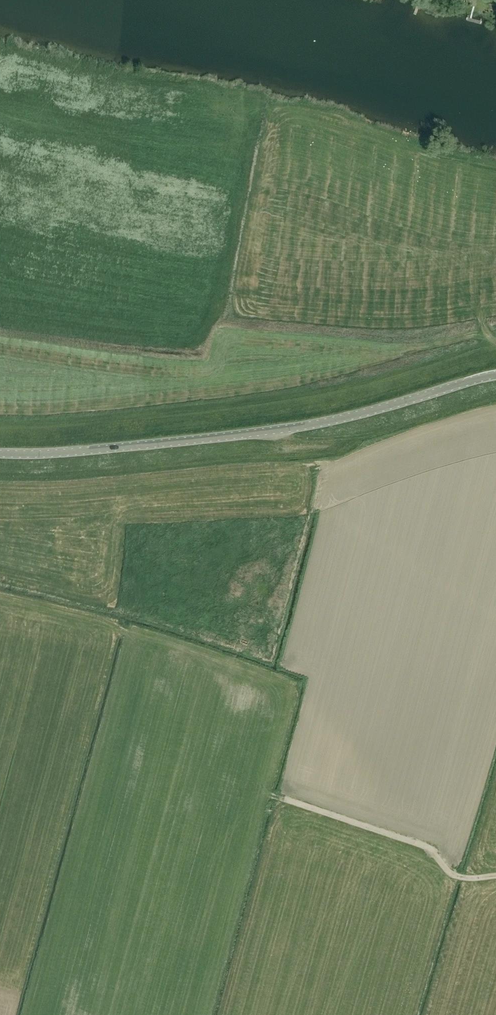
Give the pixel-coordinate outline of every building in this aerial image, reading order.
[(483,26),(484,20),(468,18),(467,23),(483,26)]
